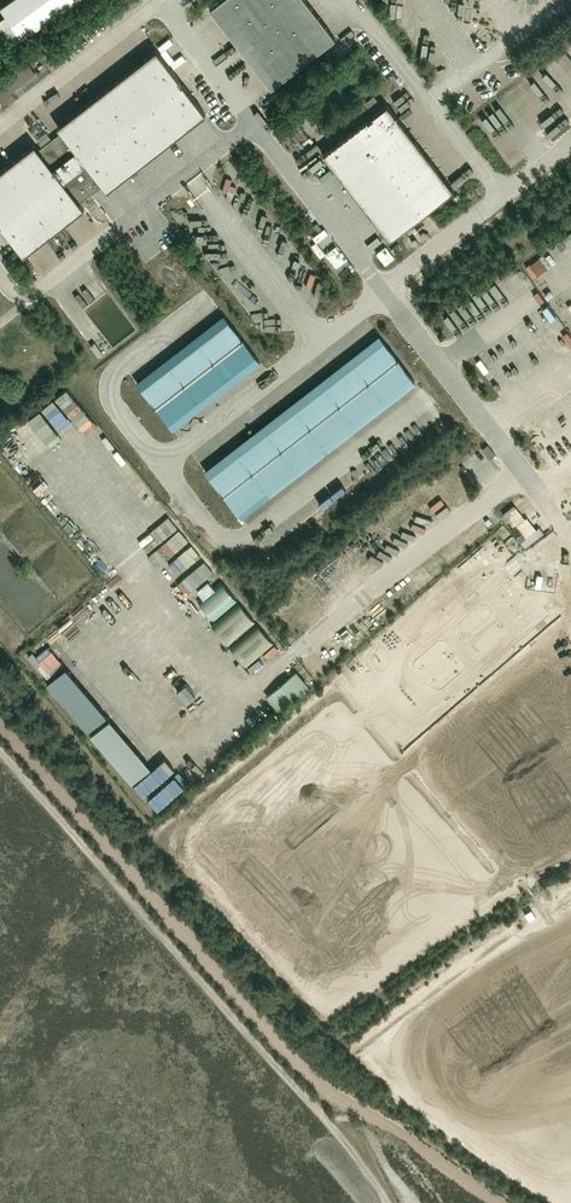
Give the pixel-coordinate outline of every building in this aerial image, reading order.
[(22,39),(77,0),(10,0),(0,7),(6,16),(0,20),(0,29),(12,46),(22,39)] [(210,8),(271,87),(335,38),(305,0),(220,0),(210,8)] [(156,50),(57,126),(61,132),(53,138),(52,139),(39,149),(34,144),(0,171),(0,222),(2,225),(1,226),(24,255),(84,208),(80,203),(103,185),(107,190),(206,114),(183,84),(182,85),(178,80),(179,79),(156,50)] [(273,97),(271,95),(263,102),(264,104),(273,97)] [(280,105),(274,110),(281,119),(287,114),(280,105)] [(367,120),(323,154),(390,240),(454,190),(387,105),(372,116),(373,118),(368,122),(367,120)] [(402,248),(398,244),(391,250),(394,254),(402,248)] [(145,383),(183,430),(267,363),(229,315),(145,383)] [(212,471),(249,518),(421,382),(385,336),(212,471)] [(496,454),(488,444),(482,449),(490,459),(496,454)] [(525,537),(516,526),(511,529),(520,541),(525,537)] [(544,532),(539,526),(525,537),(520,541),(525,547),(544,532)] [(215,620),(237,600),(220,580),(198,599),(215,620)] [(237,600),(215,620),(211,624),(229,646),(255,622),(255,621),(237,600)] [(255,622),(229,646),(246,666),(273,642),(255,622)] [(295,673),(267,696),(279,710),(306,686),(295,673)]
